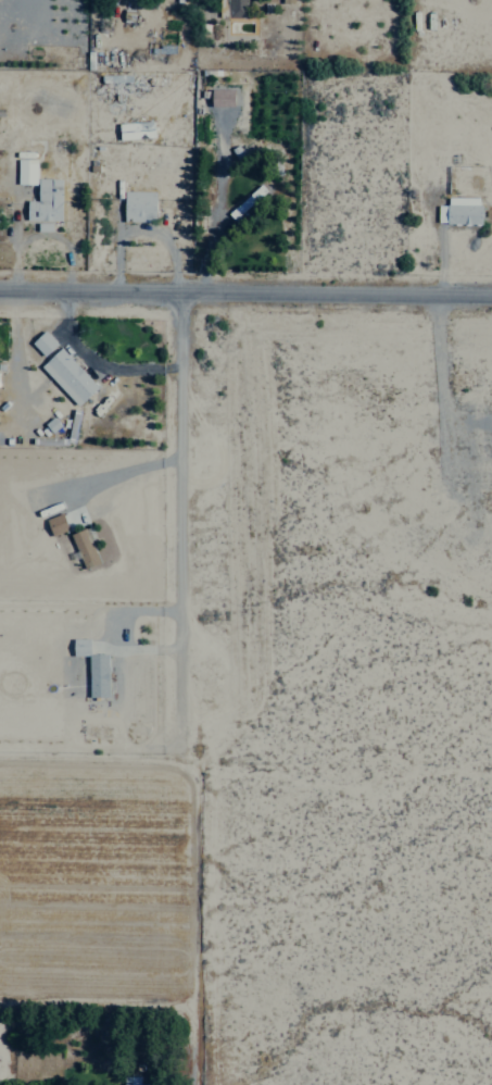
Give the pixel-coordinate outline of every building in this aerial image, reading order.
[(245,0),(226,0),(226,16),(245,16),(245,0)] [(232,90),(209,89),(209,106),(232,106),(232,90)] [(152,138),(151,121),(117,122),(118,139),(152,138)] [(16,184),(35,184),(35,159),(16,159),(16,184)] [(60,179),(36,178),(35,201),(25,201),(25,220),(59,220),(60,179)] [(121,221),(153,221),(153,191),(122,191),(121,221)] [(478,223),(478,197),(446,198),(446,205),(436,205),(436,223),(478,223)] [(29,343),(42,356),(55,344),(43,331),(29,343)] [(96,387),(58,348),(38,366),(76,406),(96,387)] [(67,530),(61,513),(44,519),(50,536),(67,530)] [(90,540),(94,539),(90,527),(70,532),(81,568),(97,563),(90,540)] [(71,639),(71,656),(87,656),(87,697),(106,697),(106,654),(88,654),(88,639),(71,639)] [(147,1084),(137,1084),(137,1077),(128,1076),(127,1084),(147,1084)]
